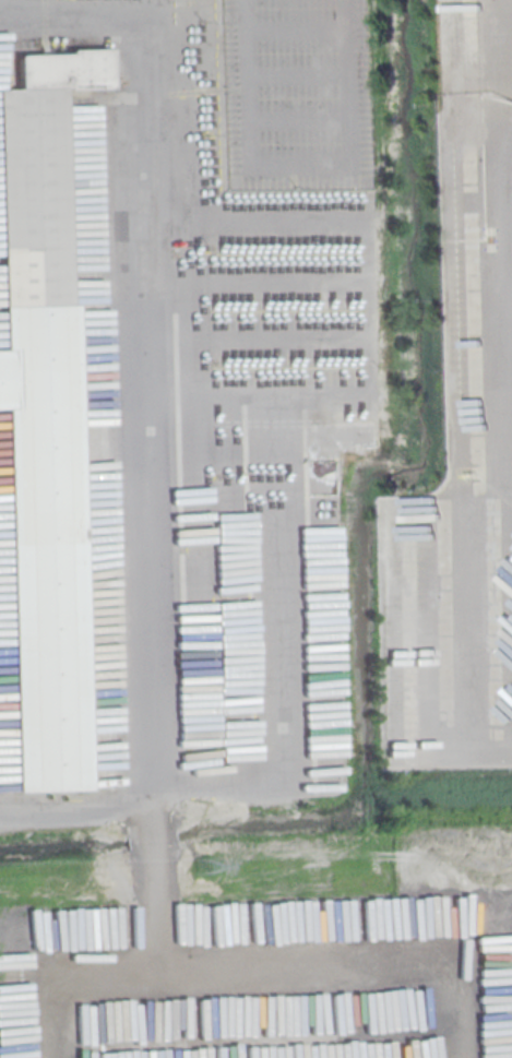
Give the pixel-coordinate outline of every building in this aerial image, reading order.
[(5,408),(16,790),(88,788),(74,305),(70,305),(64,88),(0,90),(0,238),(3,348),(0,348),(0,409),(5,408)]
